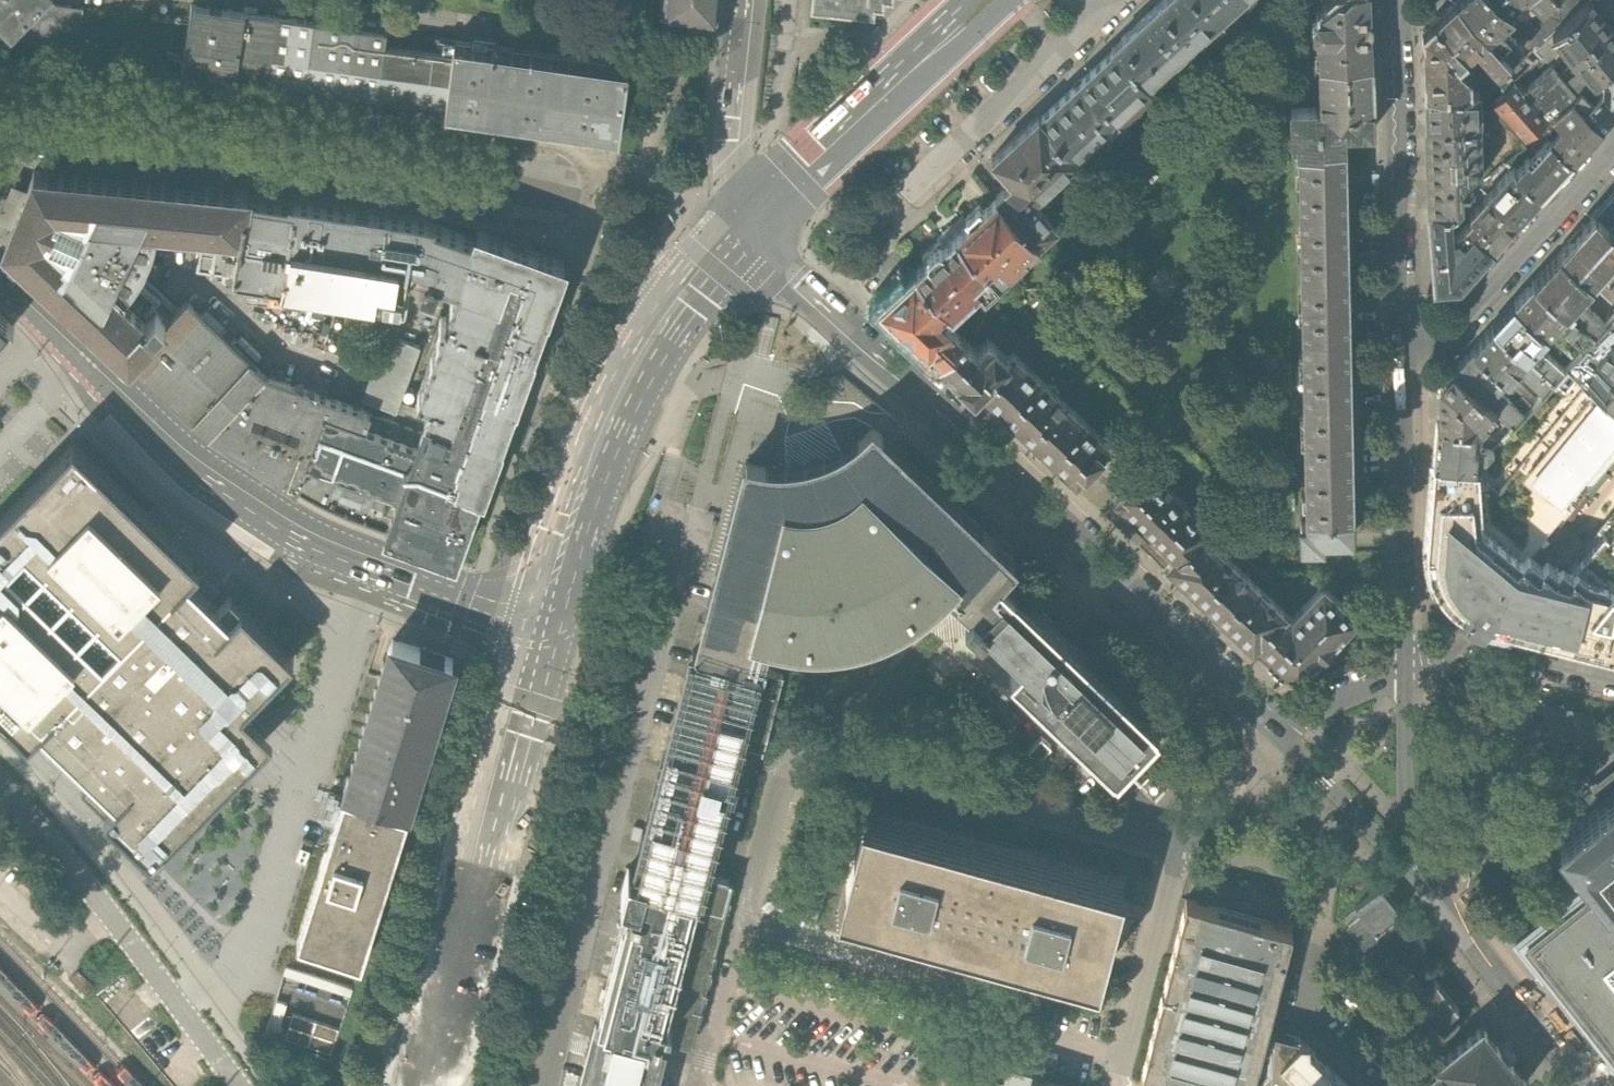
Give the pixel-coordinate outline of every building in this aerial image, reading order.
[(12,39),(16,35),(48,1),(49,0),(0,0),(0,27),(12,39)] [(670,10),(715,14),(716,0),(671,0),(670,10)] [(811,13),(855,17),(860,17),(874,18),(875,10),(883,11),(884,2),(888,3),(894,3),(894,0),(812,0),(811,13)] [(1160,3),(1137,24),(1113,46),(1114,48),(1147,83),(1180,52),(1181,53),(1195,41),(1240,0),(1163,0),(1160,3)] [(1325,66),(1371,65),(1370,25),(1369,0),(1326,0),(1316,9),(1317,19),(1318,19),(1319,35),(1317,35),(1318,49),(1324,49),(1325,66)] [(1510,59),(1457,0),(1435,20),(1465,54),(1474,45),(1498,71),(1510,59)] [(1457,0),(1510,59),(1518,53),(1522,48),(1499,23),(1512,11),(1498,0),(1457,0)] [(1521,19),(1537,10),(1541,7),(1548,0),(1498,0),(1512,11),(1521,19)] [(1521,19),(1516,24),(1536,47),(1553,32),(1588,0),(1548,0),(1541,7),(1537,10),(1521,19)] [(1590,0),(1588,0),(1553,32),(1578,62),(1581,60),(1582,62),(1596,76),(1599,74),(1600,75),(1613,62),(1613,29),(1608,22),(1590,0)] [(55,8),(48,1),(16,35),(21,40),(78,43),(82,11),(55,8)] [(181,74),(445,110),(452,56),(436,54),(385,47),(387,35),(191,7),(181,74)] [(1465,54),(1435,20),(1429,25),(1422,31),(1425,91),(1469,89),(1469,73),(1457,60),(1465,54)] [(494,38),(474,35),(473,46),(493,48),(494,38)] [(452,56),(454,44),(436,41),(436,42),(437,43),(436,54),(452,56)] [(454,44),(452,56),(445,110),(445,113),(563,130),(618,137),(627,68),(454,44)] [(1150,86),(1147,83),(1114,48),(1083,77),(1039,118),(1075,157),(1150,86)] [(1582,62),(1563,79),(1577,93),(1584,87),(1592,80),(1596,76),(1582,62)] [(1600,125),(1613,110),(1613,62),(1600,75),(1599,74),(1596,76),(1592,80),(1603,81),(1602,91),(1594,98),(1583,109),(1600,125)] [(1371,65),(1325,66),(1319,67),(1321,111),(1315,111),(1315,109),(1292,109),(1293,138),(1298,138),(1298,149),(1301,149),(1343,147),(1343,132),(1372,130),(1373,103),(1371,65)] [(1546,119),(1545,120),(1548,123),(1556,116),(1554,114),(1571,98),(1577,93),(1563,79),(1551,66),(1522,92),(1546,119)] [(1505,92),(1514,83),(1514,82),(1504,71),(1494,80),(1505,92)] [(1546,119),(1522,92),(1514,83),(1505,92),(1496,102),(1526,136),(1545,120),(1546,119)] [(1584,87),(1577,93),(1571,98),(1583,109),(1594,98),(1584,87)] [(1480,117),(1478,88),(1469,89),(1425,91),(1425,107),(1426,124),(1478,121),(1478,118),(1480,117)] [(1570,158),(1600,125),(1583,109),(1571,98),(1554,114),(1556,116),(1561,121),(1561,128),(1551,140),(1570,158)] [(1004,187),(995,196),(1033,237),(1036,241),(1056,223),(1032,198),(1075,157),(1039,118),(1037,115),(991,158),(1012,180),(1004,187)] [(1482,174),(1480,117),(1478,118),(1478,121),(1426,124),(1428,166),(1429,211),(1451,210),(1460,201),(1460,187),(1471,187),(1471,174),(1482,174)] [(1570,158),(1551,140),(1550,139),(1530,160),(1528,158),(1516,172),(1539,193),(1570,158)] [(1301,149),(1302,212),(1345,211),(1344,182),(1343,147),(1301,149)] [(253,192),(253,189),(185,182),(32,167),(30,171),(17,204),(3,240),(2,241),(1,245),(130,366),(177,313),(140,278),(147,263),(154,244),(157,227),(180,229),(188,231),(239,236),(243,212),(249,213),(253,192)] [(1516,172),(1512,168),(1487,196),(1515,220),(1539,193),(1516,172)] [(275,196),(253,192),(249,213),(243,212),(239,236),(233,274),(267,280),(402,300),(407,270),(414,215),(288,195),(288,197),(275,196)] [(1594,214),(1613,232),(1613,192),(1594,214)] [(955,233),(997,278),(1025,251),(1022,248),(1033,237),(995,196),(983,207),(979,202),(972,209),(964,216),(968,220),(955,233)] [(1515,220),(1487,196),(1470,215),(1473,217),(1467,224),(1491,246),(1515,220)] [(1451,210),(1429,211),(1430,220),(1435,285),(1458,283),(1491,246),(1467,224),(1456,236),(1451,237),(1450,224),(1455,223),(1454,213),(1451,210)] [(1302,212),(1302,273),(1346,272),(1346,251),(1345,211),(1302,212)] [(1592,283),(1609,299),(1613,294),(1613,232),(1594,214),(1559,253),(1592,283)] [(418,431),(265,376),(208,437),(300,497),(328,511),(383,532),(458,559),(480,495),(484,497),(501,449),(569,260),(503,237),(474,227),(471,234),(434,222),(435,218),(414,215),(407,270),(424,274),(419,287),(434,291),(439,279),(445,282),(457,286),(416,401),(428,405),(418,431)] [(239,236),(188,231),(187,239),(200,241),(196,269),(233,274),(239,236)] [(926,260),(915,270),(949,307),(950,308),(978,284),(984,290),(997,278),(955,233),(943,244),(939,239),(930,247),(922,255),(926,260)] [(1580,306),(1575,301),(1592,283),(1559,253),(1534,281),(1594,337),(1606,324),(1583,303),(1580,306)] [(941,314),(949,307),(915,270),(904,281),(899,277),(884,291),(888,295),(879,305),(938,362),(962,337),(941,314)] [(1302,273),(1303,336),(1347,334),(1347,304),(1346,272),(1302,273)] [(1583,349),(1594,337),(1534,281),(1513,303),(1546,333),(1555,323),(1572,339),(1583,349)] [(185,415),(208,437),(265,376),(227,338),(188,302),(177,313),(130,366),(185,415)] [(1513,303),(1493,326),(1553,381),(1564,369),(1537,344),(1546,333),(1513,303)] [(14,327),(0,314),(0,343),(14,327)] [(1606,324),(1594,337),(1583,349),(1574,359),(1567,366),(1585,383),(1587,385),(1588,384),(1613,405),(1613,315),(1606,324)] [(1543,393),(1553,381),(1493,326),(1473,348),(1506,378),(1515,368),(1543,393)] [(397,414),(420,346),(384,331),(361,401),(397,414)] [(1303,336),(1304,398),(1349,397),(1348,366),(1347,334),(1303,336)] [(974,395),(980,389),(1008,358),(987,339),(976,350),(962,337),(938,362),(956,379),(974,395)] [(1583,349),(1572,339),(1563,349),(1574,359),(1583,349)] [(1513,425),(1534,403),(1524,394),(1515,405),(1496,389),(1506,378),(1473,348),(1453,371),(1495,410),(1507,420),(1513,425)] [(1008,358),(980,389),(1022,428),(1076,479),(1083,471),(1084,473),(1103,453),(1101,452),(1109,444),(1013,354),(1008,358)] [(1439,423),(1481,427),(1495,410),(1453,371),(1439,386),(1439,423)] [(1480,495),(1484,523),(1528,551),(1543,533),(1589,477),(1604,459),(1613,447),(1613,405),(1588,384),(1587,385),(1585,383),(1490,483),(1480,495)] [(1304,398),(1305,460),(1350,459),(1349,428),(1349,397),(1304,398)] [(693,651),(763,669),(770,640),(812,646),(848,642),(877,634),(902,622),(926,607),(947,589),(970,609),(1000,578),(1018,558),(975,517),(947,492),(875,423),(872,420),(864,429),(855,436),(844,444),(836,449),(828,453),(822,455),(811,459),(802,461),(793,463),(776,463),(761,462),(743,458),(727,516),(708,591),(693,651)] [(1513,425),(1507,420),(1494,434),(1500,439),(1513,425)] [(1500,439),(1494,434),(1492,437),(1480,435),(1481,427),(1439,423),(1437,423),(1434,461),(1476,464),(1500,439)] [(0,521),(0,710),(19,730),(23,733),(34,722),(56,743),(69,756),(94,781),(82,793),(153,864),(165,852),(186,831),(212,806),(222,795),(240,777),(274,744),(270,740),(244,714),(253,705),(262,696),(297,662),(248,612),(235,599),(223,612),(215,604),(201,590),(193,581),(184,574),(196,562),(182,548),(172,538),(171,537),(149,515),(143,510),(124,490),(123,489),(99,466),(90,456),(77,443),(43,478),(0,521)] [(1351,497),(1350,459),(1305,460),(1307,523),(1300,524),(1301,544),(1321,544),(1321,537),(1351,537),(1351,497)] [(1480,495),(1490,483),(1479,473),(1476,464),(1434,461),(1426,546),(1426,554),(1427,561),(1428,566),(1430,572),(1433,579),(1436,585),(1440,591),(1445,597),(1450,603),(1457,609),(1465,614),(1474,618),(1482,620),(1501,625),(1522,630),(1524,628),(1571,569),(1561,560),(1556,566),(1552,562),(1546,557),(1541,562),(1528,551),(1484,523),(1480,495)] [(1141,526),(1176,559),(1199,534),(1206,526),(1145,469),(1138,476),(1137,475),(1121,492),(1122,494),(1115,501),(1141,526)] [(1522,630),(1613,652),(1613,517),(1571,569),(1524,628),(1522,630)] [(1283,612),(1199,534),(1176,559),(1169,567),(1209,605),(1251,644),(1256,640),(1283,612)] [(1028,603),(1000,578),(970,609),(965,614),(978,626),(982,623),(1020,659),(1008,672),(1034,695),(1114,772),(1124,762),(1158,726),(1112,682),(1075,648),(1062,636),(1028,603)] [(1310,666),(1327,648),(1342,632),(1341,631),(1355,617),(1322,587),(1291,620),(1283,612),(1256,640),(1296,679),(1309,665),(1310,666)] [(378,802),(408,811),(447,684),(445,683),(453,658),(417,648),(392,640),(386,660),(384,665),(382,664),(353,759),(343,792),(367,799),(378,802)] [(763,669),(693,651),(667,750),(639,860),(705,876),(708,864),(723,807),(735,760),(741,740),(754,744),(768,747),(786,675),(763,669)] [(367,799),(343,792),(338,808),(334,823),(329,838),(324,854),(320,869),(315,885),(313,892),(312,894),(310,900),(307,910),(305,916),(302,926),(301,931),(297,944),(322,951),(327,953),(333,955),(361,963),(365,950),(370,935),(373,924),(375,919),(377,912),(379,904),(381,898),(384,888),(389,873),(391,866),(392,861),(393,858),(398,842),(403,827),(408,811),(378,802),(367,799)] [(1573,1002),(1577,1007),(1580,1004),(1613,1047),(1613,884),(1595,860),(1613,845),(1613,792),(1606,798),(1559,841),(1583,868),(1515,924),(1568,989),(1565,993),(1573,1002)] [(1115,909),(1122,885),(859,818),(836,913),(962,945),(1096,979),(1101,959),(1115,909)] [(296,862),(306,865),(313,843),(303,840),(296,862)] [(630,898),(598,1021),(660,1037),(690,1044),(733,883),(705,876),(639,860),(636,874),(633,873),(628,872),(622,895),(630,898)] [(1414,1016),(1428,1033),(1458,1009),(1433,980),(1424,988),(1404,964),(1426,947),(1399,915),(1402,912),(1380,886),(1354,908),(1356,911),(1342,922),(1362,946),(1388,978),(1394,973),(1413,995),(1404,1003),(1414,1016)] [(1183,900),(1142,1083),(1150,1084),(1153,1085),(1157,1085),(1255,1085),(1267,1032),(1292,928),(1207,905),(1183,900)] [(1363,1000),(1347,979),(1334,989),(1350,1010),(1363,1000)] [(1439,1058),(1461,1085),(1518,1085),(1530,1077),(1510,1051),(1483,1017),(1436,1055),(1439,1058)] [(284,1045),(331,1058),(338,1034),(292,1020),(284,1045)] [(598,1021),(582,1085),(581,1085),(647,1085),(660,1037),(598,1021)] [(1309,1050),(1309,1041),(1275,1034),(1267,1032),(1255,1085),(1348,1085),(1309,1050)] [(966,1062),(960,1085),(1063,1085),(1044,1081),(1025,1076),(1030,1057),(1001,1049),(996,1070),(984,1067),(966,1062)] [(1439,1058),(1419,1074),(1405,1085),(1461,1085),(1439,1058)]
